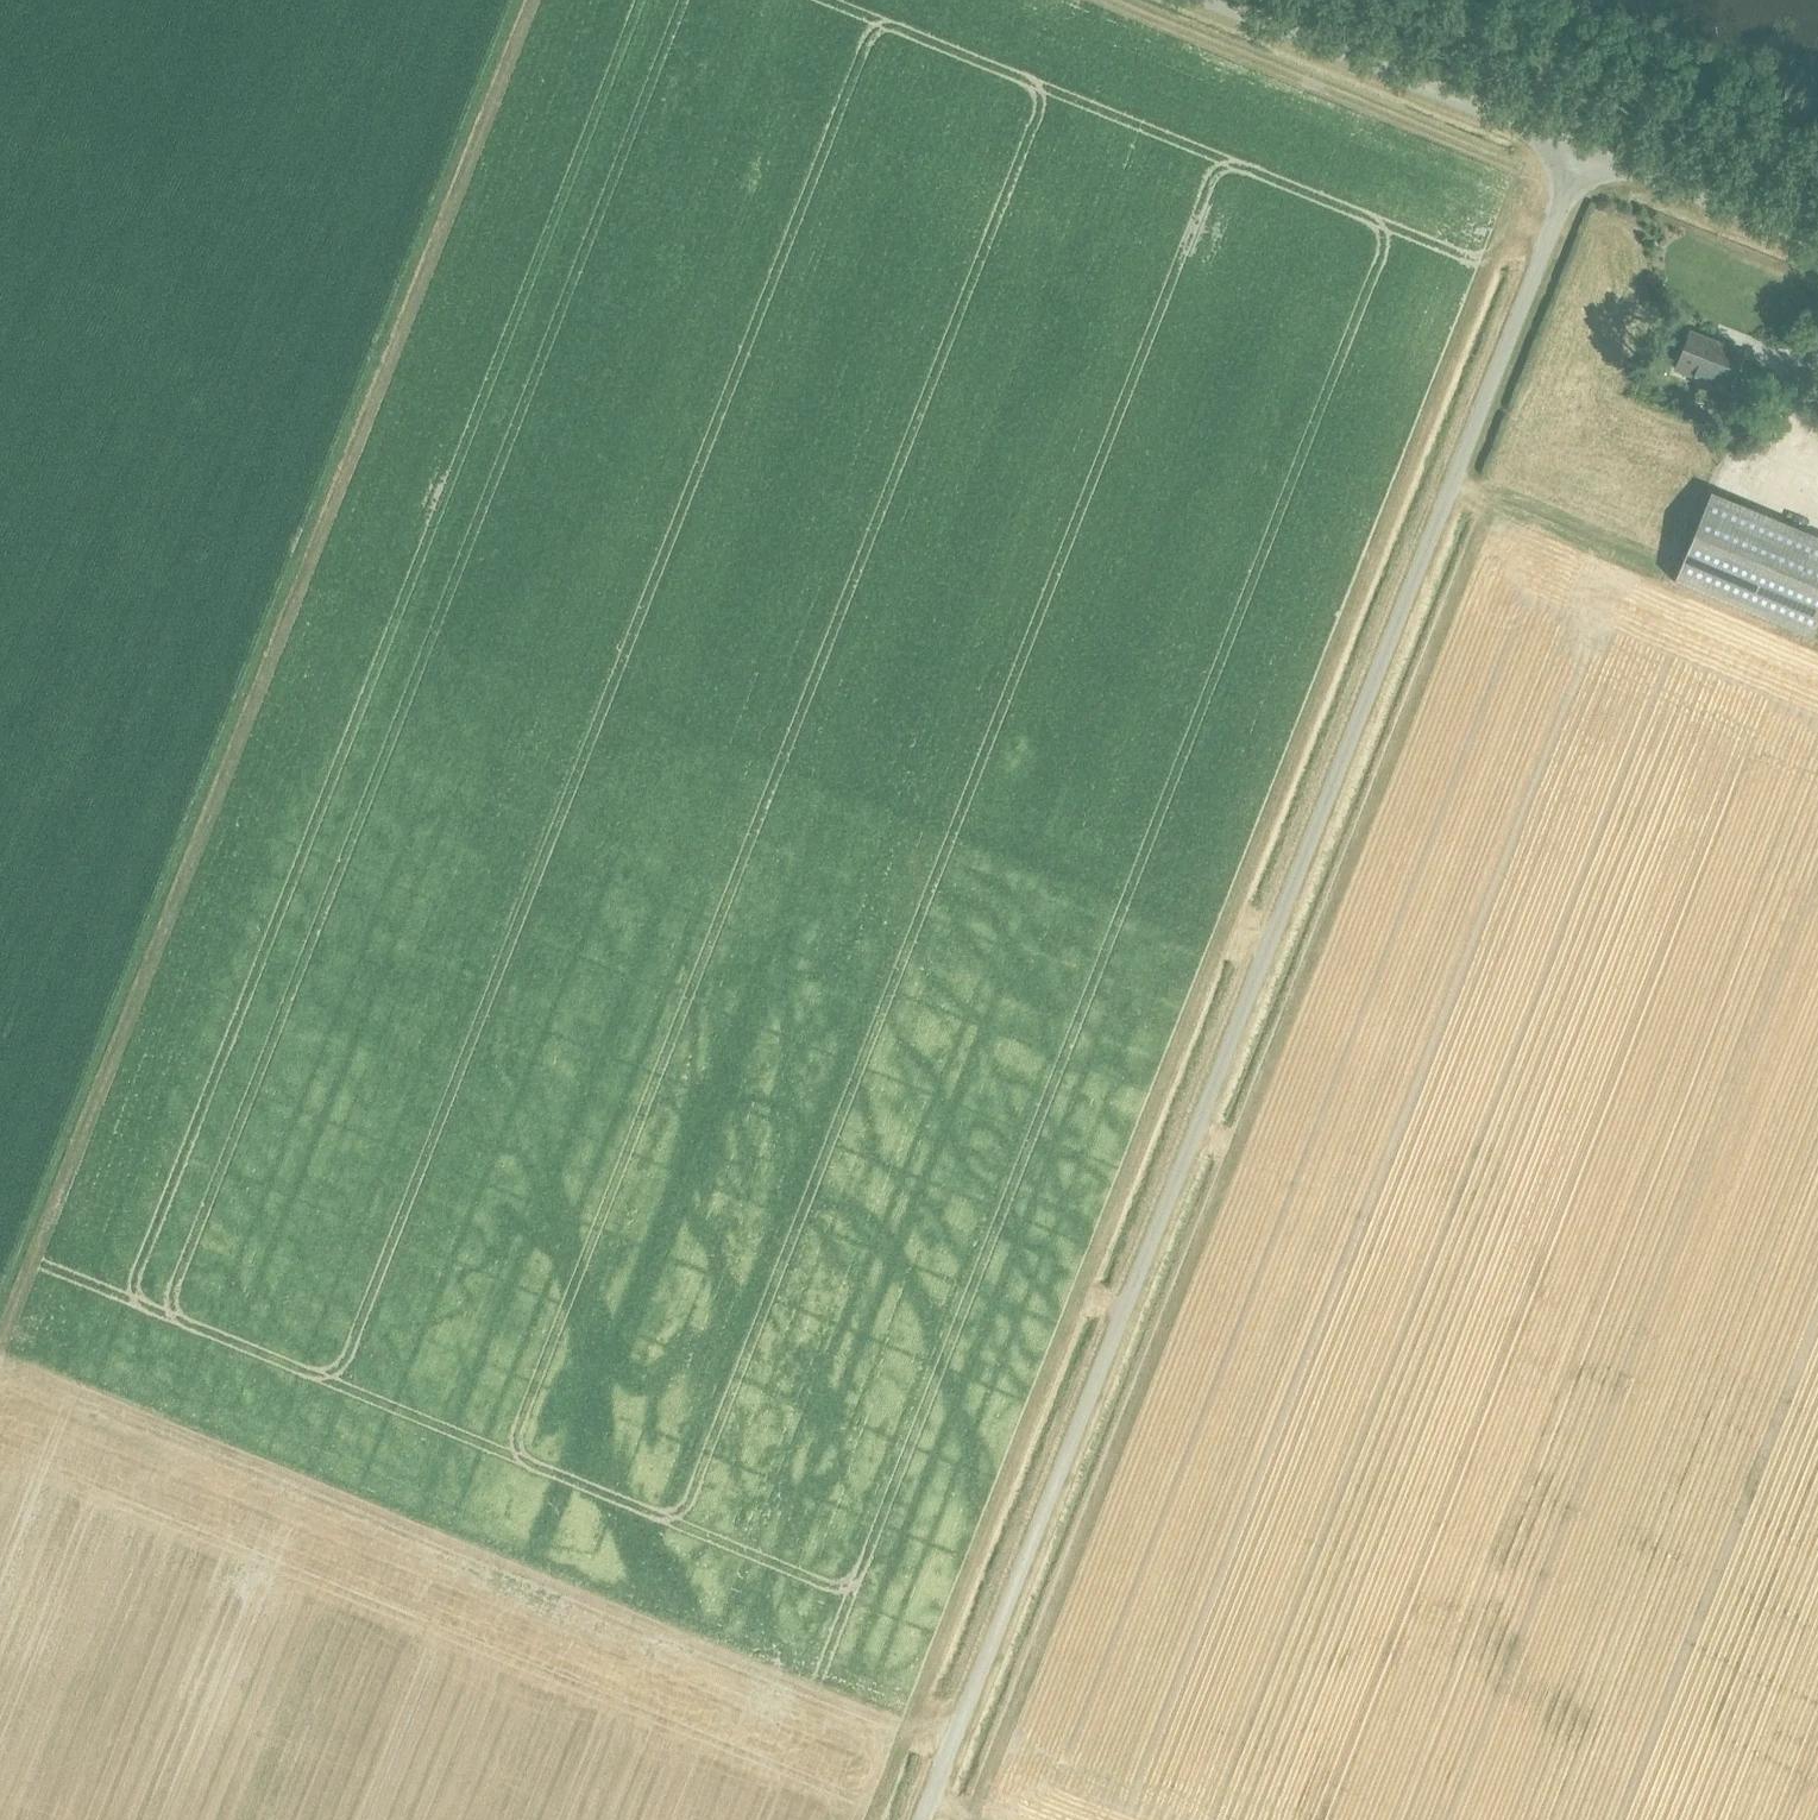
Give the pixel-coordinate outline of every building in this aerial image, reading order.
[(1677,370),(1728,390),(1742,354),(1691,335),(1677,370)] [(1810,638),(1817,620),(1817,539),(1711,494),(1674,582),(1810,638)]
